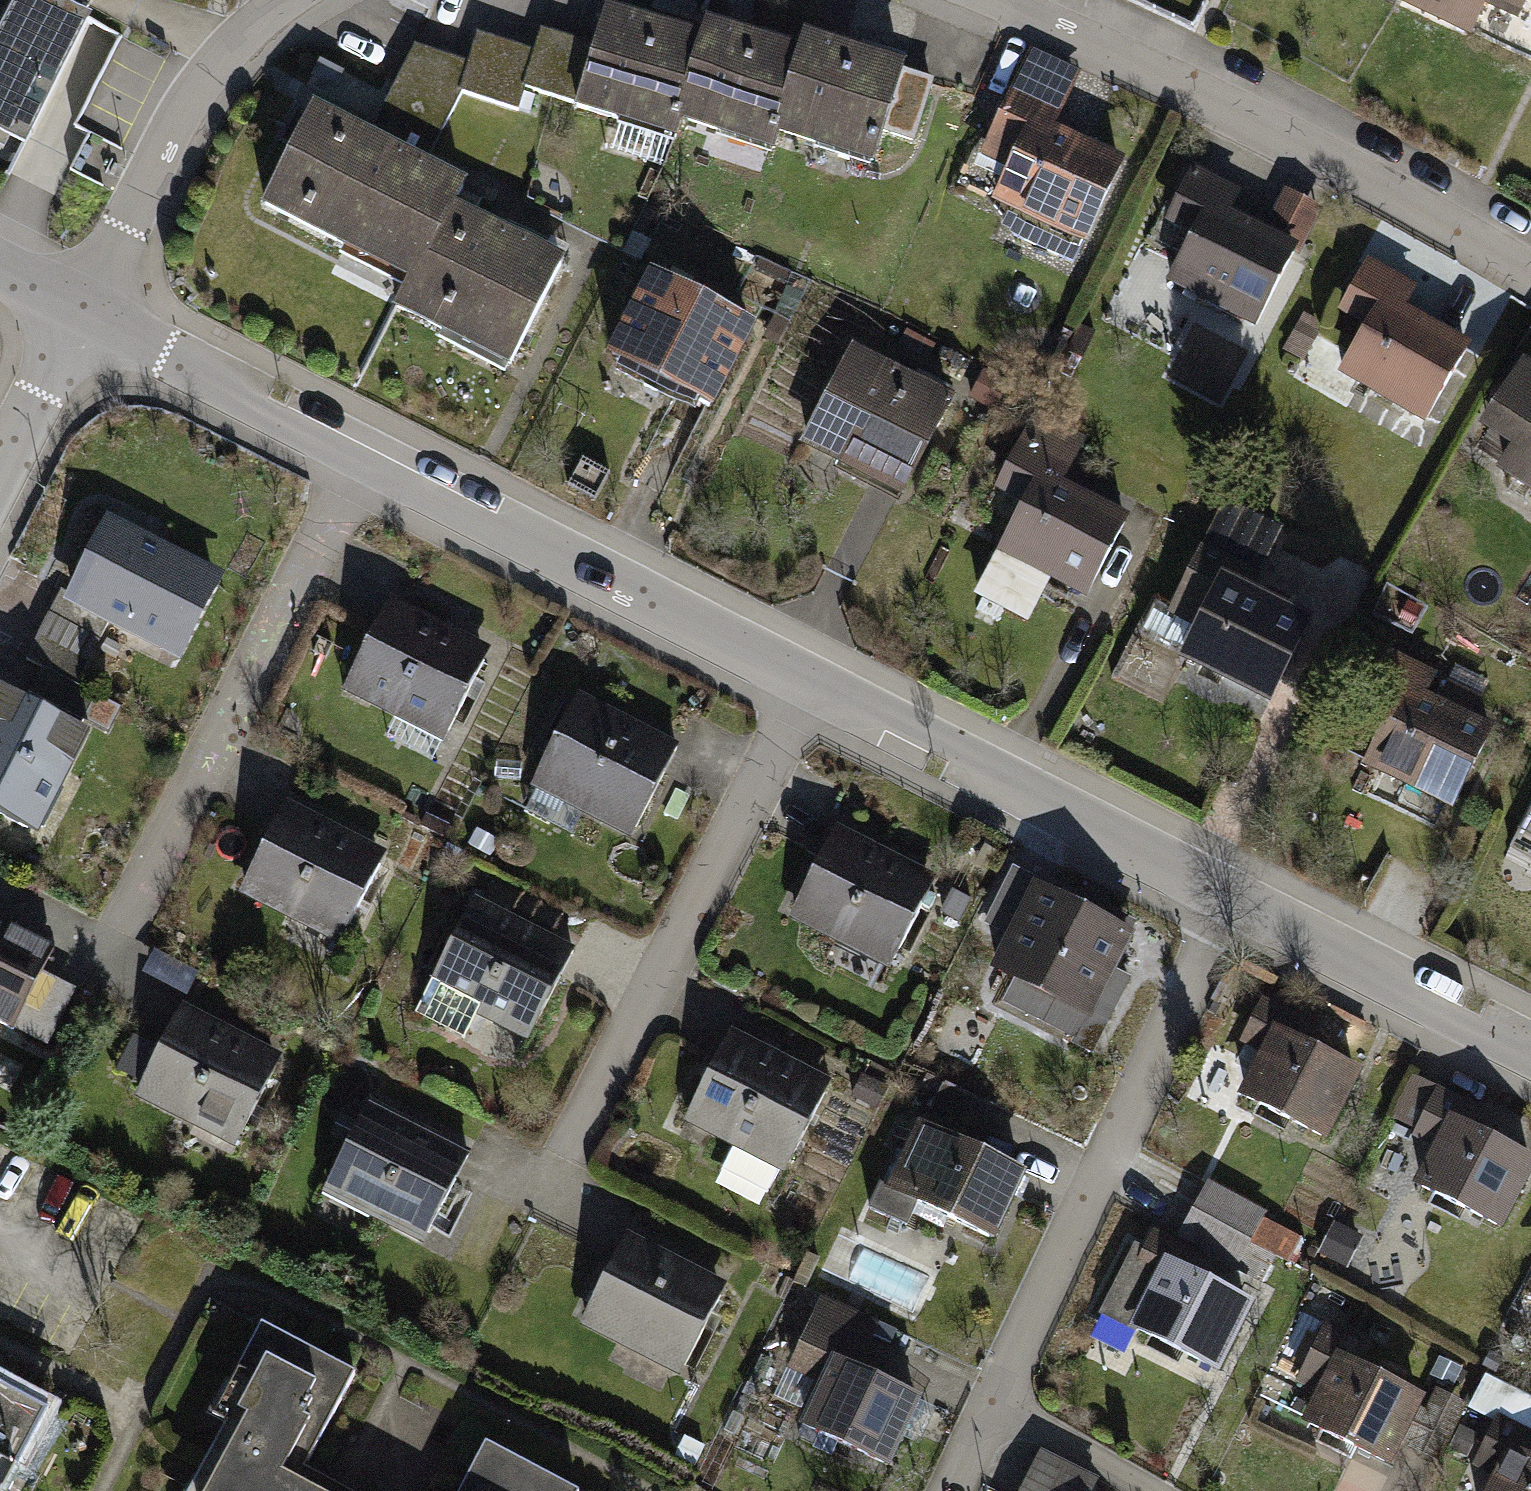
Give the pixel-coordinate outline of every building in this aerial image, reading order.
[(60,0),(6,0),(0,13),(0,128),(20,138),(84,12),(60,0)] [(1397,3),(1467,36),(1483,3),(1516,18),(1524,0),(1399,0),(1397,3)] [(411,42),(384,128),(431,143),(450,85),(513,105),(521,80),(635,115),(630,129),(679,144),(685,124),(723,136),(718,153),(776,171),(785,145),(874,173),(906,69),(810,39),(806,53),(710,23),(704,39),(608,10),(596,47),(542,30),(536,49),(475,30),(466,59),(411,42)] [(57,106),(86,117),(119,31),(91,20),(57,106)] [(1083,68),(1028,43),(1008,86),(965,177),(1021,203),(1086,233),(1104,192),(1124,151),(1058,121),(1062,112),(1083,68)] [(936,78),(909,69),(891,128),(918,136),(936,78)] [(464,183),(313,110),(262,214),(406,284),(392,311),(510,369),(564,260),(453,206),(464,183)] [(1256,320),(1295,238),(1227,205),(1239,181),(1191,158),(1163,217),(1195,232),(1172,279),(1256,320)] [(1420,281),(1364,252),(1335,307),(1361,321),(1337,366),(1428,414),(1469,336),(1408,304),(1420,281)] [(758,333),(653,284),(609,376),(713,426),(758,333)] [(1479,422),(1508,438),(1493,465),(1530,486),(1530,327),(1479,422)] [(955,405),(853,353),(804,449),(906,501),(955,405)] [(1000,490),(1020,500),(994,553),(1093,602),(1136,516),(1062,480),(1083,437),(1038,415),(1000,490)] [(1284,536),(1226,507),(1169,623),(1195,635),(1181,662),(1270,705),(1311,623),(1255,595),(1284,536)] [(184,662),(228,581),(115,519),(71,601),(184,662)] [(445,747),(491,652),(388,603),(342,697),(445,747)] [(82,675),(95,643),(49,624),(35,656),(82,675)] [(1439,680),(1405,666),(1359,776),(1458,817),(1493,732),(1429,705),(1439,680)] [(0,680),(0,805),(37,823),(87,724),(0,680)] [(628,833),(677,736),(579,688),(530,785),(628,833)] [(385,843),(286,796),(241,890),(339,937),(385,843)] [(930,877),(834,832),(788,930),(884,975),(930,877)] [(1133,939),(1032,890),(991,975),(1092,1024),(1133,939)] [(572,953),(480,909),(435,1001),(527,1046),(572,953)] [(0,916),(0,1032),(11,1038),(53,957),(12,935),(17,925),(0,916)] [(231,1141),(280,1051),(182,998),(133,1089),(231,1141)] [(1325,1144),(1363,1074),(1297,1039),(1306,1023),(1267,1002),(1243,1046),(1258,1054),(1235,1095),(1325,1144)] [(780,1169),(828,1075),(732,1026),(685,1120),(780,1169)] [(1413,1079),(1390,1124),(1431,1144),(1409,1187),(1501,1233),(1530,1174),(1530,1161),(1470,1130),(1479,1112),(1413,1079)] [(471,1154),(371,1106),(329,1193),(429,1241),(471,1154)] [(1029,1176),(914,1124),(884,1191),(999,1243),(1029,1176)] [(1180,1228),(1241,1263),(1272,1209),(1212,1174),(1180,1228)] [(723,1277),(626,1229),(579,1321),(677,1370),(723,1277)] [(1256,1293),(1162,1244),(1116,1331),(1210,1380),(1256,1293)] [(877,1319),(822,1295),(789,1368),(817,1380),(799,1420),(888,1459),(919,1388),(858,1362),(877,1319)] [(1386,1458),(1423,1386),(1316,1331),(1293,1374),(1316,1386),(1301,1414),(1386,1458)] [(262,1334),(218,1421),(235,1429),(203,1490),(326,1490),(305,1480),(355,1381),(262,1334)] [(1530,1420),(1530,1394),(1488,1379),(1479,1402),(1530,1420)] [(49,1421),(0,1397),(0,1490),(13,1490),(49,1421)] [(1487,1426),(1469,1458),(1491,1471),(1480,1490),(1530,1490),(1530,1450),(1487,1426)] [(480,1460),(464,1490),(542,1490),(480,1460)] [(1035,1461),(1020,1490),(1094,1490),(1095,1490),(1035,1461)]
